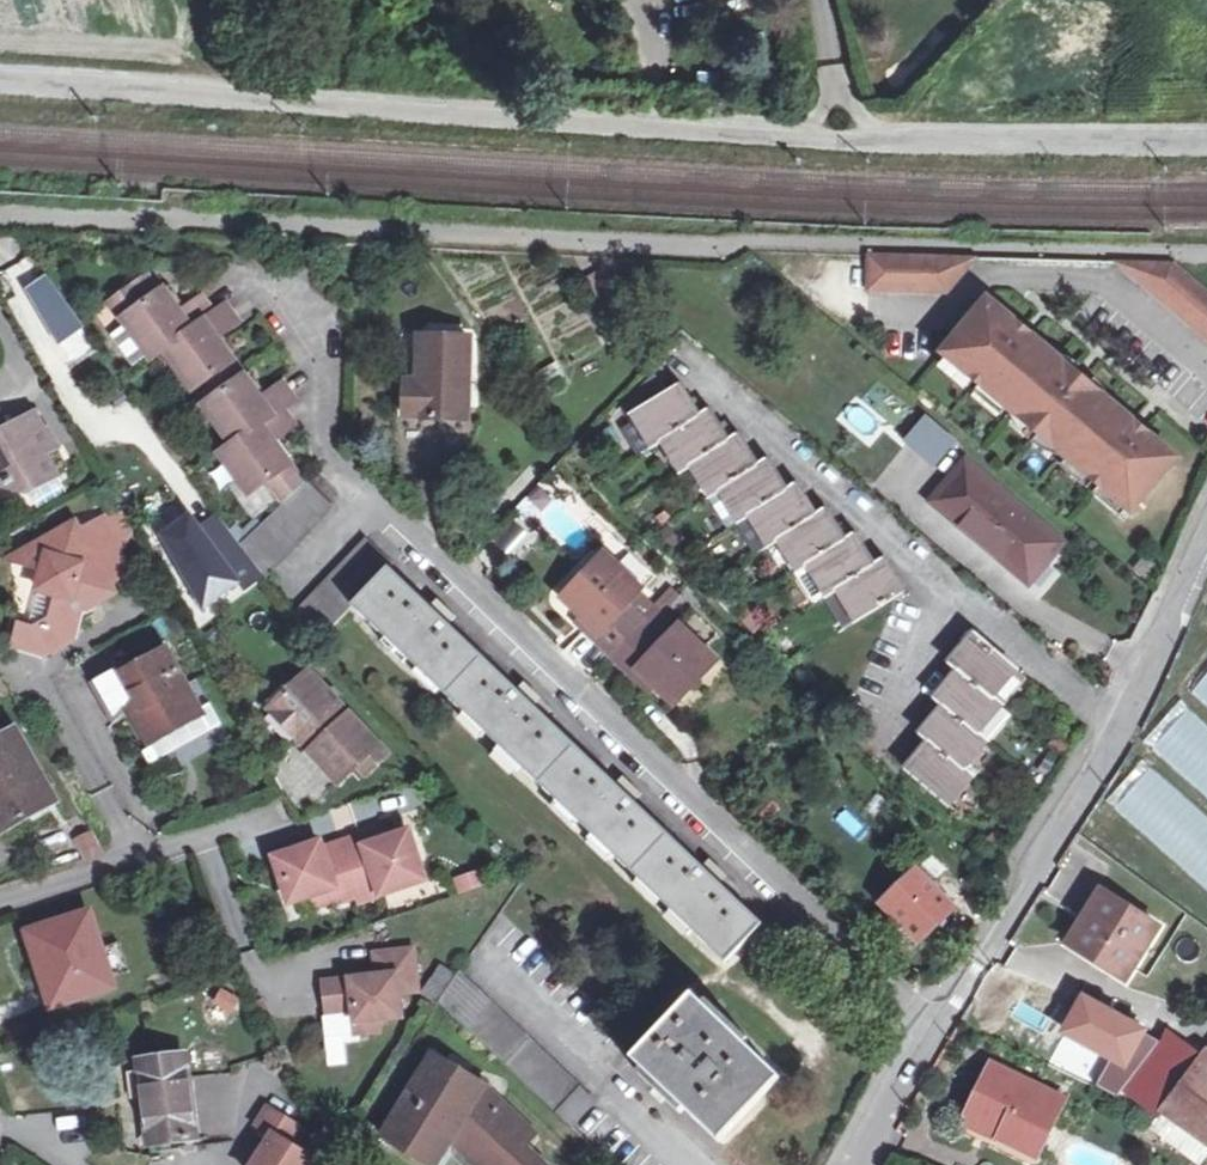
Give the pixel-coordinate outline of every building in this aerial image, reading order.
[(867,253),(866,289),(946,292),(974,256),(867,253)] [(1113,260),(1206,339),(1206,292),(1170,261),(1113,260)] [(83,326),(51,282),(35,293),(58,343),(83,326)] [(149,288),(141,292),(151,304),(158,300),(149,288)] [(169,293),(158,300),(151,304),(141,292),(139,289),(115,305),(130,326),(115,337),(136,368),(151,357),(155,362),(166,353),(208,323),(217,316),(205,300),(184,315),(169,293)] [(986,298),(980,304),(1009,327),(1014,321),(986,298)] [(980,304),(940,353),(1010,411),(1012,409),(1063,451),(1061,453),(1131,511),(1171,463),(1144,440),(1149,433),(1133,420),(1128,426),(1101,405),(1107,398),(1055,355),(1050,362),(1024,341),(1030,334),(1014,321),(1009,327),(980,304)] [(229,308),(217,316),(208,323),(218,338),(239,323),(229,308)] [(208,323),(166,353),(194,391),(210,381),(214,388),(241,369),(218,338),(208,323)] [(72,365),(95,352),(84,334),(61,348),(72,365)] [(1030,334),(1024,341),(1050,362),(1055,355),(1030,334)] [(408,380),(407,416),(465,417),(466,378),(470,377),(471,338),(421,337),(419,379),(408,380)] [(264,400),(241,369),(214,388),(221,397),(205,407),(234,446),(285,409),(296,400),(285,385),(264,400)] [(621,407),(634,415),(675,389),(653,373),(621,407)] [(675,389),(634,415),(652,446),(661,440),(697,418),(684,399),(690,394),(683,384),(675,389)] [(702,415),(690,394),(684,399),(697,418),(702,415)] [(1128,426),(1133,420),(1107,398),(1101,405),(1128,426)] [(285,409),(234,446),(222,455),(251,494),(262,485),(292,464),(275,440),(296,424),(285,409)] [(697,418),(661,440),(680,471),(690,465),(725,443),(713,425),(718,422),(710,410),(702,415),(697,418)] [(4,470),(12,485),(30,492),(59,476),(47,452),(56,447),(36,413),(9,428),(0,413),(0,472),(4,470)] [(958,442),(927,416),(905,443),(935,468),(958,442)] [(730,440),(718,422),(713,425),(725,443),(730,440)] [(725,443),(690,465),(709,496),(719,490),(755,468),(744,450),(748,447),(740,433),(730,440),(725,443)] [(1149,433),(1144,440),(1171,463),(1176,456),(1149,433)] [(759,465),(748,447),(744,450),(755,468),(759,465)] [(759,465),(755,468),(719,490),(738,521),(748,514),(782,492),(771,475),(777,471),(769,459),(759,465)] [(1037,554),(1046,562),(1064,542),(967,463),(934,501),(1021,573),(1037,554)] [(308,482),(292,464),(262,485),(279,509),(308,482)] [(787,489),(777,471),(771,475),(782,492),(787,489)] [(267,577),(334,507),(308,482),(279,509),(243,545),(267,577)] [(782,492),(748,514),(768,545),(778,539),(817,514),(798,482),(787,489),(782,492)] [(119,508),(102,518),(114,539),(131,530),(119,508)] [(817,514),(778,539),(798,570),(807,564),(841,542),(830,523),(836,520),(828,508),(817,514)] [(219,514),(201,528),(214,546),(233,532),(219,514)] [(246,593),(267,577),(243,545),(233,532),(214,546),(201,528),(192,517),(167,536),(208,607),(239,583),(246,593)] [(132,570),(114,539),(102,518),(82,528),(77,520),(16,554),(21,562),(45,568),(41,587),(42,587),(57,591),(47,627),(77,635),(84,606),(99,598),(92,584),(100,580),(103,585),(132,570)] [(847,538),(836,520),(830,523),(841,542),(847,538)] [(841,542),(807,564),(826,595),(836,589),(875,565),(856,532),(847,538),(841,542)] [(299,618),(317,641),(319,644),(353,608),(597,838),(727,962),(764,924),(730,891),(737,883),(712,858),(703,866),(636,801),(643,793),(618,768),(608,775),(546,715),(552,706),(527,683),(518,689),(450,625),(457,616),(429,589),(420,596),(391,569),(395,562),(369,539),(296,614),(299,618)] [(562,599),(606,553),(598,546),(555,592),(562,599)] [(1037,554),(1021,573),(1031,582),(1046,562),(1037,554)] [(613,658),(658,612),(639,594),(641,590),(607,557),(566,598),(583,614),(600,631),(594,638),(613,658)] [(875,565),(836,589),(858,622),(906,591),(885,558),(875,565)] [(108,593),(103,585),(100,580),(92,584),(99,598),(108,593)] [(57,591),(42,587),(33,623),(47,627),(57,591)] [(643,672),(659,688),(676,705),(716,663),(681,629),(678,632),(658,612),(613,658),(635,679),(643,672)] [(600,631),(583,614),(578,622),(594,638),(600,631)] [(33,623),(21,620),(11,651),(38,658),(77,635),(47,627),(33,623)] [(963,650),(960,647),(947,661),(956,669),(962,673),(993,700),(1018,671),(974,631),(965,641),(969,644),(963,650)] [(965,641),(960,647),(963,650),(969,644),(965,641)] [(167,648),(122,674),(138,703),(142,710),(135,715),(149,739),(202,709),(167,648)] [(138,703),(122,674),(118,668),(100,679),(121,717),(130,707),(138,703)] [(956,669),(942,686),(949,689),(962,673),(956,669)] [(643,672),(635,679),(653,696),(659,688),(643,672)] [(312,673),(279,702),(307,734),(311,730),(323,744),(313,753),(341,781),(360,765),(369,773),(387,754),(312,673)] [(993,700),(962,673),(949,689),(942,686),(935,696),(944,703),(950,709),(981,735),(1001,707),(993,700)] [(1191,692),(1206,706),(1206,675),(1191,692)] [(307,734),(279,702),(272,709),(313,753),(323,744),(311,730),(307,734)] [(138,703),(130,707),(135,715),(142,710),(138,703)] [(944,703),(930,721),(936,725),(950,709),(944,703)] [(1184,703),(1148,743),(1206,796),(1206,724),(1184,703)] [(981,735),(950,709),(936,725),(930,721),(922,733),(930,740),(936,745),(966,770),(990,743),(981,735)] [(814,731),(823,721),(813,711),(803,720),(814,731)] [(55,801),(17,731),(0,740),(0,827),(2,831),(55,801)] [(930,740),(916,758),(923,761),(936,745),(930,740)] [(966,770),(936,745),(923,761),(916,758),(906,770),(952,807),(975,778),(966,770)] [(1149,766),(1113,807),(1206,890),(1206,817),(1149,766)] [(387,826),(363,833),(367,845),(390,837),(387,826)] [(363,833),(341,841),(359,895),(361,901),(426,880),(411,831),(390,837),(367,845),(363,833)] [(101,851),(93,835),(80,840),(88,855),(101,851)] [(241,863),(235,840),(223,844),(231,867),(241,863)] [(359,895),(341,841),(323,847),(321,841),(276,854),(291,902),(309,896),(328,890),(333,903),(359,895)] [(917,871),(933,888),(950,871),(925,844),(908,861),(917,871)] [(485,870),(476,873),(480,886),(490,883),(485,870)] [(933,888),(917,871),(886,904),(923,942),(955,910),(933,888)] [(480,886),(476,873),(457,879),(461,893),(480,886)] [(328,890),(309,896),(313,909),(333,903),(328,890)] [(1102,892),(1070,944),(1101,963),(1105,958),(1130,974),(1159,927),(1102,892)] [(49,970),(61,1003),(112,987),(88,912),(30,931),(43,972),(49,970)] [(1122,984),(1130,974),(1105,958),(1101,963),(1070,944),(1067,949),(1122,984)] [(378,975),(325,981),(328,1012),(354,1009),(357,1034),(380,1031),(378,1019),(402,1017),(400,992),(419,990),(414,949),(376,953),(378,975)] [(429,994),(440,1002),(456,978),(446,970),(429,994)] [(459,973),(456,978),(440,1002),(572,1127),(595,1100),(459,973)] [(659,1085),(656,1091),(668,1100),(673,1096),(723,1142),(783,1078),(695,996),(635,1060),(659,1085)] [(1125,1091),(1143,1105),(1169,1072),(1186,1085),(1206,1058),(1172,1032),(1125,1091)] [(198,1137),(188,1054),(143,1059),(153,1143),(198,1137)] [(523,1149),(537,1134),(481,1083),(434,1055),(382,1137),(428,1164),(435,1164),(450,1143),(474,1164),(523,1164),(515,1157),(523,1149)] [(1206,1058),(1186,1085),(1165,1109),(1180,1121),(1177,1124),(1206,1146),(1206,1056),(1206,1058)] [(993,1065),(969,1115),(1003,1131),(1000,1138),(1036,1155),(1064,1098),(993,1065)] [(1169,1072),(1143,1105),(1159,1117),(1165,1109),(1186,1085),(1169,1072)] [(254,1164),(311,1164),(315,1159),(293,1145),(301,1132),(297,1125),(270,1107),(259,1125),(274,1134),(254,1164)] [(1177,1124),(1169,1135),(1201,1158),(1206,1151),(1206,1146),(1177,1124)] [(523,1149),(515,1157),(523,1164),(540,1164),(523,1149)]
